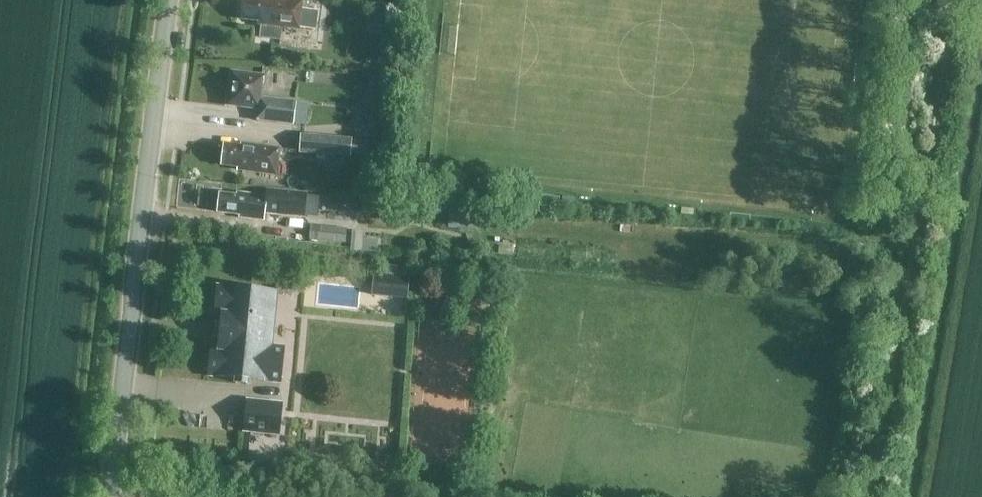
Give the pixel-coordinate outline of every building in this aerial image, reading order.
[(300,30),(303,2),(313,4),(314,0),(260,0),(260,1),(250,0),(244,0),(242,18),(263,21),(261,38),(281,40),(283,28),(300,30)] [(373,26),(390,29),(393,5),(376,2),(373,26)] [(307,122),(309,104),(261,98),(264,78),(233,73),(229,105),(259,109),(258,121),(293,126),(294,120),(307,122)] [(385,108),(358,105),(355,137),(382,139),(385,108)] [(299,152),(351,157),(352,138),(301,133),(299,152)] [(243,171),(276,175),(280,149),(241,144),(240,148),(224,146),(222,165),(243,168),(243,171)] [(264,221),(265,212),(303,216),(305,195),(267,191),(267,196),(236,193),(236,196),(220,194),(218,213),(239,215),(239,218),(264,221)] [(401,202),(363,199),(362,213),(400,216),(401,202)] [(449,209),(448,228),(478,230),(479,211),(449,209)] [(311,226),(310,239),(344,242),(345,229),(311,226)] [(352,231),(351,251),(378,253),(379,240),(363,238),(364,232),(352,231)] [(377,274),(398,276),(399,266),(378,264),(377,274)] [(372,295),(407,299),(410,277),(398,276),(377,274),(374,274),(372,295)] [(278,292),(217,286),(215,315),(222,315),(221,325),(216,325),(215,337),(219,338),(218,347),(211,347),(208,376),(236,378),(236,383),(248,384),(248,379),(281,383),(284,347),(272,346),(278,292)] [(244,431),(279,435),(283,403),(247,400),(244,431)]
